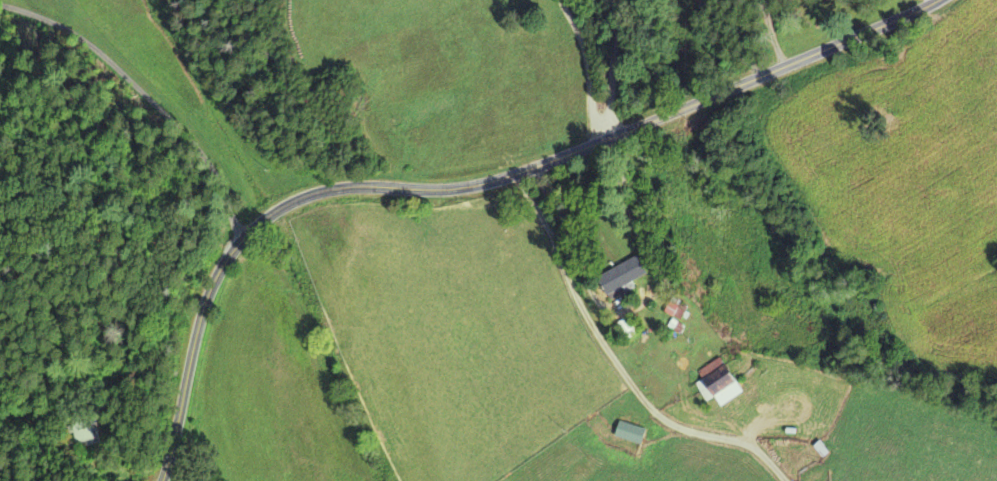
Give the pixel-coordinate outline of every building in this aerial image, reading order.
[(660,275),(652,257),(612,276),(624,301),(637,295),(633,288),(660,275)] [(674,314),(682,318),(677,328),(684,331),(694,308),(679,301),(674,314)] [(711,404),(719,399),(725,409),(750,392),(740,375),(727,384),(720,373),(700,387),(711,404)] [(646,447),(651,431),(624,423),(619,438),(646,447)]
